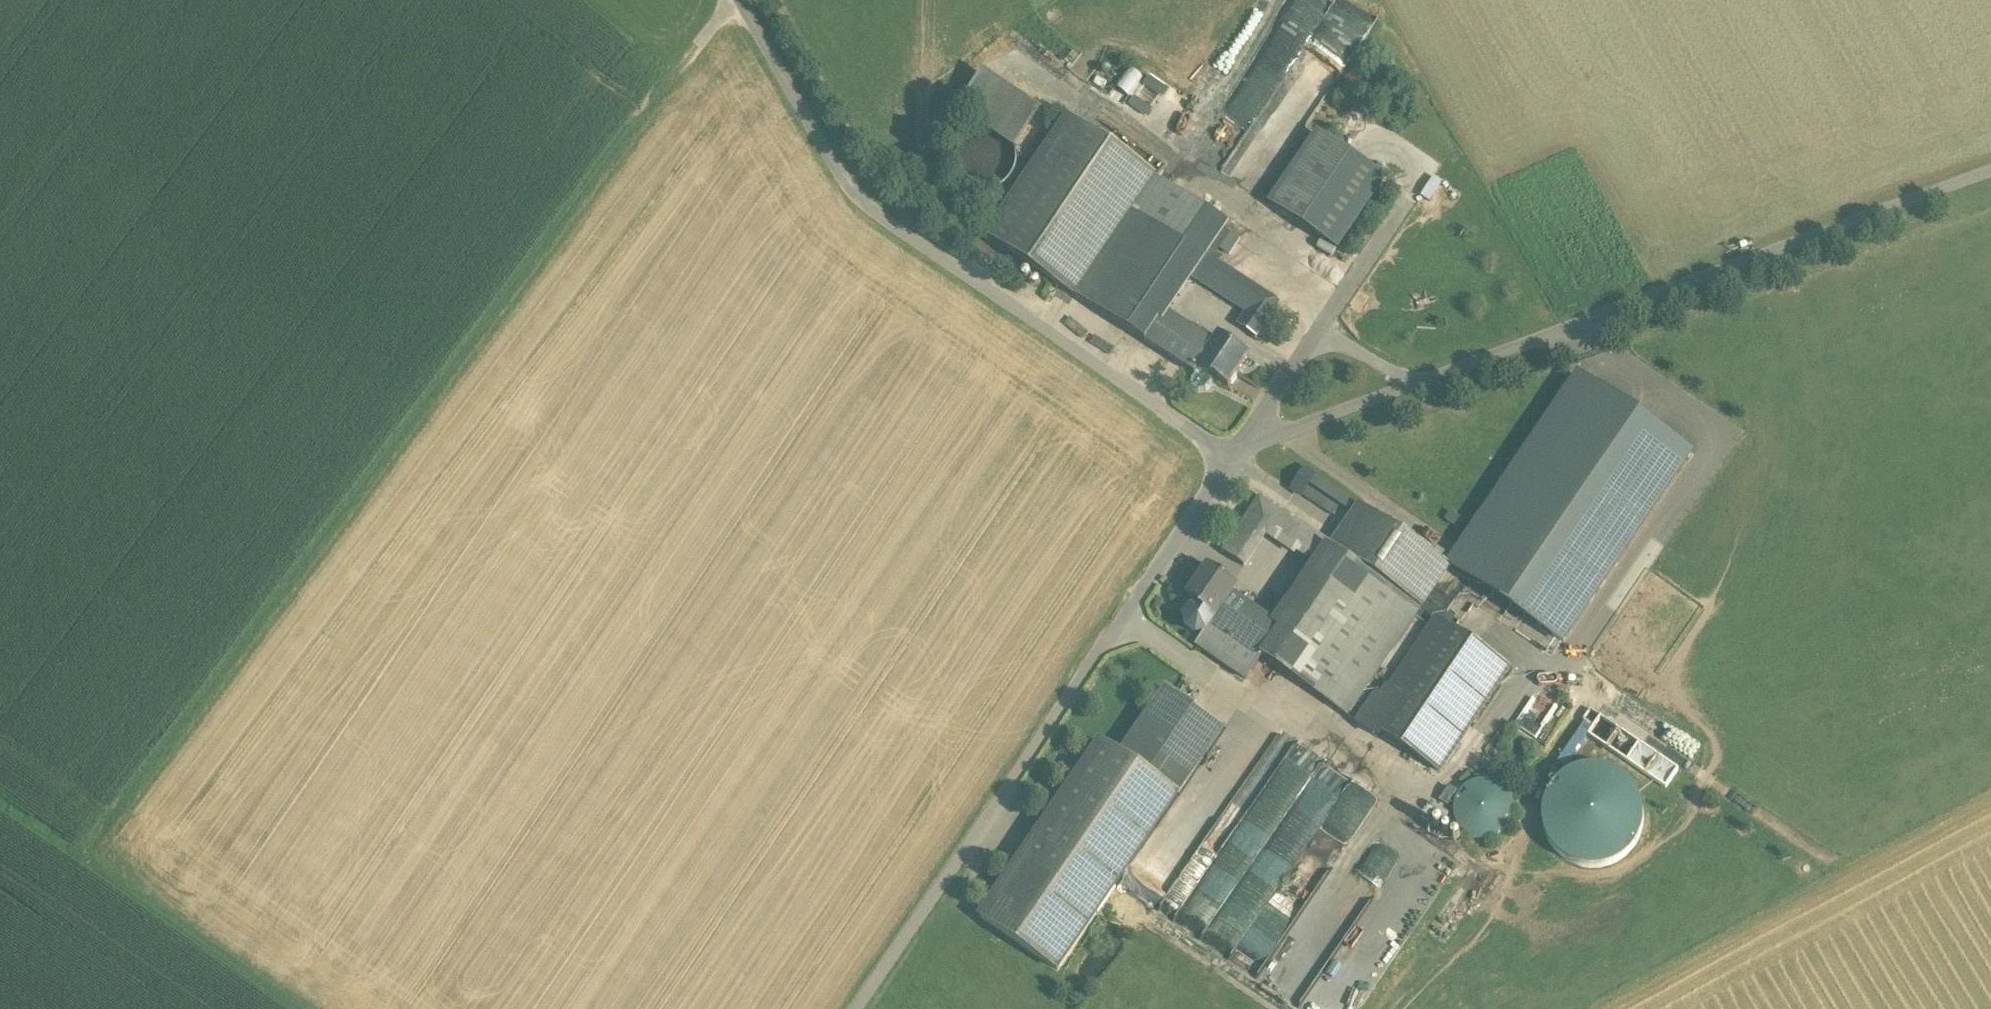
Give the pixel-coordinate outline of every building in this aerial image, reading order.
[(1330,94),(1377,18),(1347,0),(1287,0),(1230,93),(1264,113),(1290,70),(1330,94)] [(1131,97),(1141,77),(1128,70),(1117,90),(1131,97)] [(1042,112),(1004,86),(978,124),(982,126),(993,128),(1003,132),(1011,140),(1016,150),(1042,112)] [(1158,181),(1069,119),(988,238),(1078,299),(1158,181)] [(1017,162),(1016,150),(982,126),(970,130),(960,137),(954,147),(952,159),(954,171),(961,182),(971,189),(983,191),(995,190),(1006,184),(1013,174),(1017,162)] [(1317,136),(1271,203),(1338,248),(1384,181),(1317,136)] [(1158,181),(1078,299),(1195,375),(1198,370),(1197,369),(1213,346),(1165,314),(1189,278),(1208,251),(1226,224),(1158,181)] [(1208,251),(1189,278),(1204,287),(1217,267),(1222,260),(1208,251)] [(1260,295),(1217,267),(1204,287),(1245,314),(1246,315),(1260,295)] [(1260,295),(1246,315),(1245,314),(1237,326),(1257,339),(1278,307),(1260,295)] [(1213,346),(1197,369),(1198,370),(1213,380),(1214,381),(1215,379),(1228,388),(1249,358),(1219,337),(1213,346)] [(1213,380),(1198,370),(1195,375),(1191,381),(1192,388),(1198,392),(1205,391),(1213,380)] [(1452,567),(1563,642),(1690,456),(1580,381),(1452,567)] [(1309,533),(1259,499),(1223,553),(1244,568),(1268,531),(1297,551),(1309,533)] [(1359,506),(1330,547),(1334,550),(1421,610),(1449,568),(1359,506)] [(1309,533),(1297,551),(1321,568),(1334,550),(1330,547),(1309,533)] [(1279,629),(1232,596),(1213,625),(1261,658),(1347,718),(1421,610),(1334,550),(1321,568),(1279,629)] [(1238,588),(1208,567),(1187,598),(1199,606),(1197,609),(1191,610),(1186,619),(1188,629),(1196,635),(1204,634),(1211,624),(1213,625),(1232,596),(1238,588)] [(1436,620),(1389,689),(1407,701),(1384,736),(1440,773),(1510,670),(1436,620)] [(1213,625),(1211,624),(1204,634),(1196,646),(1246,680),(1261,658),(1213,625)] [(1384,736),(1407,701),(1388,689),(1381,699),(1375,695),(1355,723),(1381,740),(1384,736)] [(1224,729),(1166,690),(1121,756),(1178,795),(1224,729)] [(1592,738),(1666,790),(1680,771),(1605,719),(1592,738)] [(1237,961),(1350,772),(1283,732),(1232,816),(1239,820),(1176,924),(1237,961)] [(1178,796),(1101,743),(980,918),(1058,971),(1178,796)] [(1616,860),(1628,852),(1637,841),(1643,827),(1644,813),(1642,799),(1636,786),(1626,775),(1614,768),(1600,764),(1585,764),(1571,769),(1559,777),(1550,788),(1545,801),(1543,816),(1545,830),(1552,843),(1561,853),(1574,861),(1588,865),(1602,864),(1616,860)] [(1502,834),(1509,827),(1513,818),(1514,808),(1511,798),(1505,790),(1497,784),(1487,781),(1477,782),(1468,787),(1461,794),(1457,803),(1456,813),(1459,823),(1465,831),(1473,837),(1483,839),(1493,838),(1502,834)] [(1434,862),(1405,895),(1423,910),(1452,878),(1434,862)]
